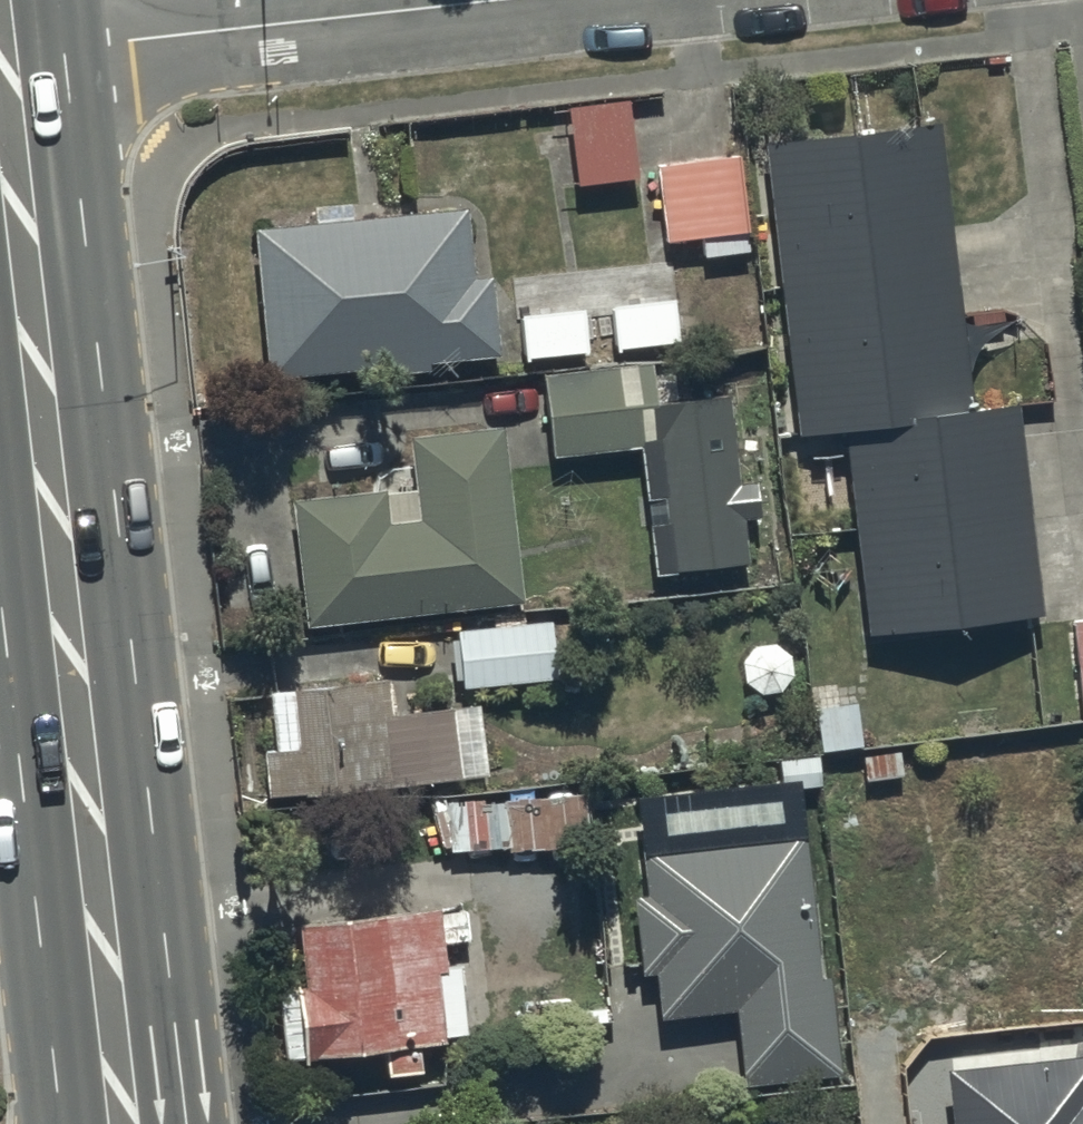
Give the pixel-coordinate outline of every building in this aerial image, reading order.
[(629,95),(569,100),(576,178),(635,173),(629,95)] [(938,116),(765,135),(798,426),(845,421),(868,626),(1043,606),(1018,391),(970,397),(938,116)] [(739,148),(658,156),(666,235),(703,231),(705,251),(749,247),(739,148)] [(472,269),(468,202),(257,215),(265,371),(397,363),(397,366),(431,364),(430,352),(497,348),(492,268),(472,269)] [(674,303),(612,309),(616,350),(678,343),(674,303)] [(583,311),(521,317),(526,361),(588,354),(583,311)] [(655,354),(542,363),(550,449),(642,441),(653,567),(749,559),(746,516),(760,515),(757,473),(740,474),(733,390),(659,397),(655,354)] [(290,494),(304,620),(523,595),(504,422),(409,433),(414,480),(290,494)] [(459,623),(463,679),(554,674),(551,617),(459,623)] [(388,675),(297,682),(301,744),(266,746),(269,789),(458,775),(453,705),(390,710),(388,675)] [(901,749),(866,754),(869,781),(904,776),(901,749)] [(449,840),(450,845),(590,841),(589,791),(435,796),(436,840),(449,840)] [(656,967),(660,1010),(736,1002),(744,1078),(840,1068),(830,971),(820,972),(804,825),(641,842),(645,887),(634,888),(643,968),(656,967)] [(299,912),(304,976),(295,977),(300,1049),(384,1042),(387,1067),(421,1064),(419,1036),(444,1034),(443,1029),(467,1027),(461,955),(445,956),(444,938),(470,936),(467,905),(440,907),(440,900),(299,912)] [(953,1123),(1082,1123),(1082,1048),(947,1060),(953,1123)]
